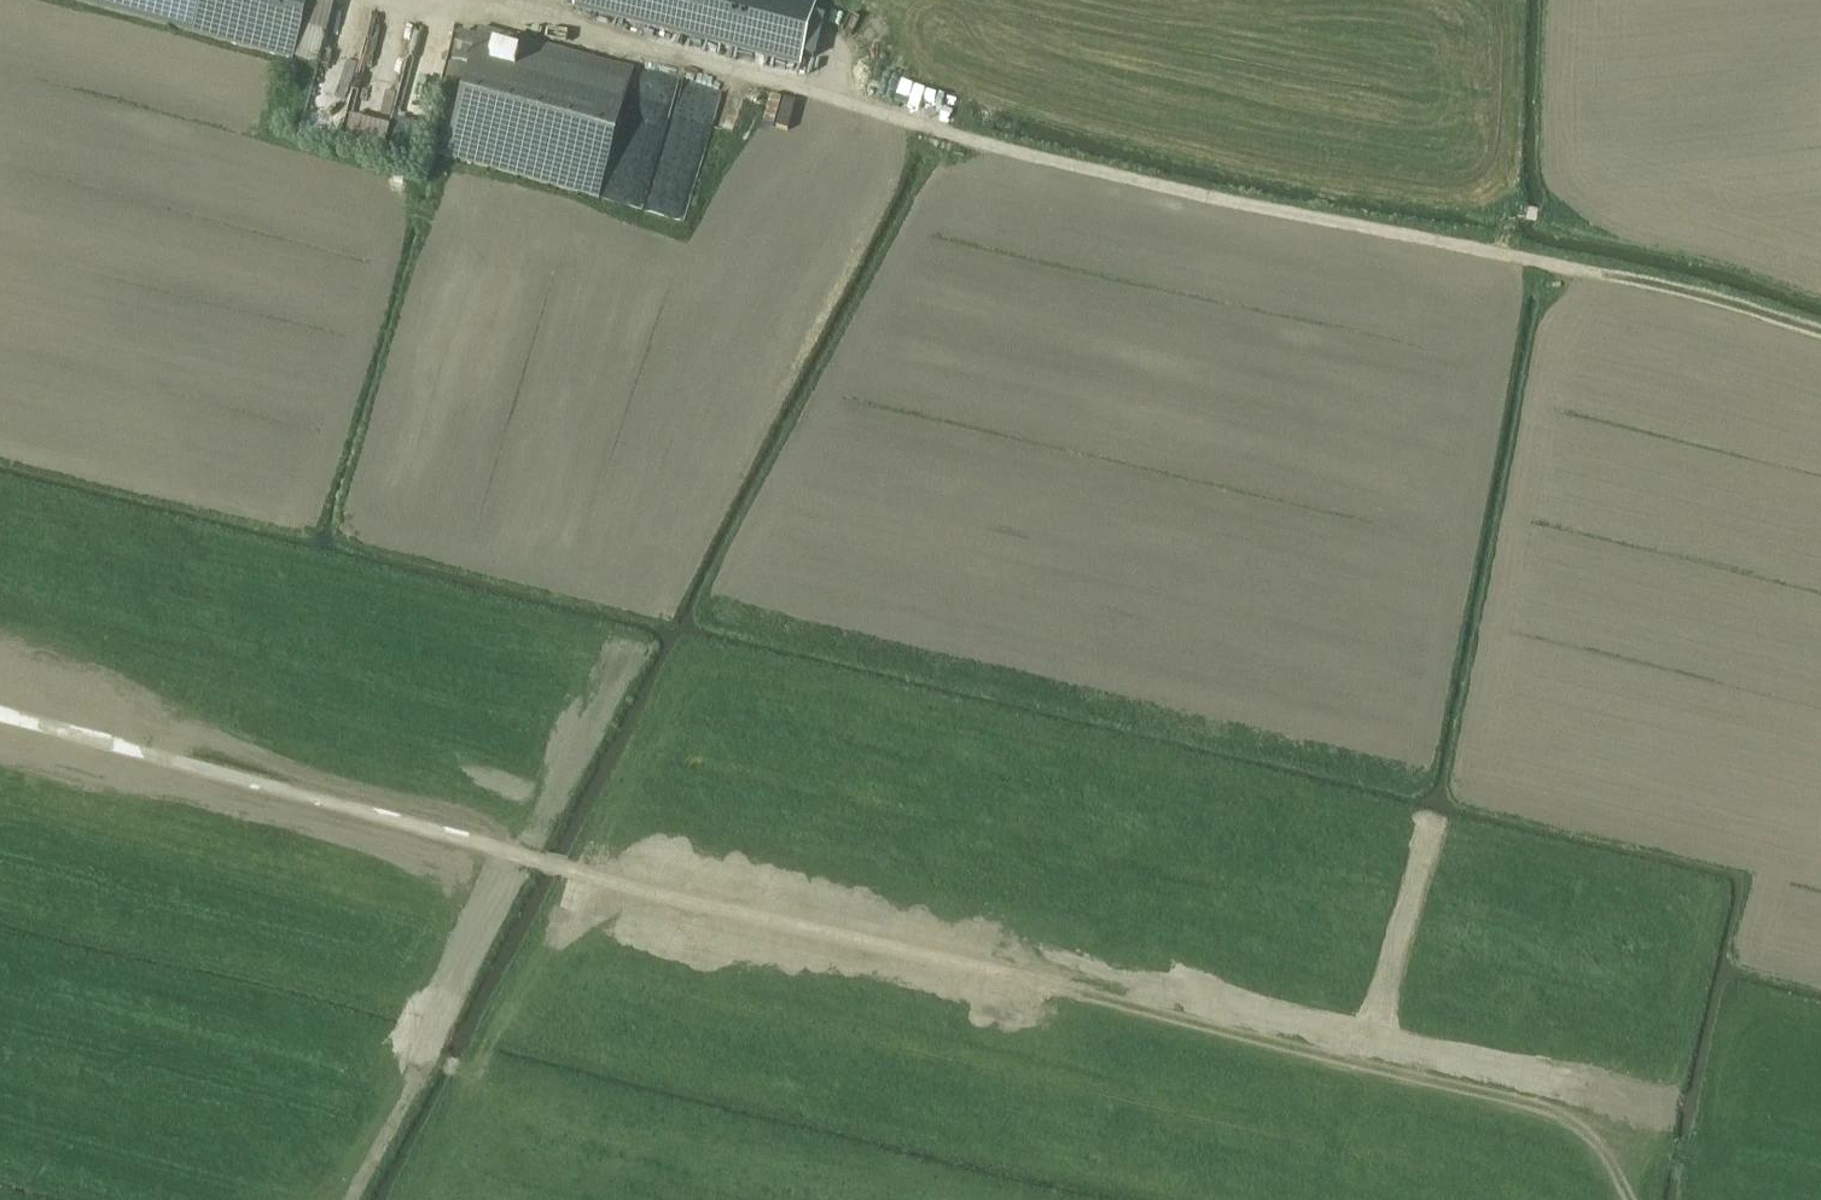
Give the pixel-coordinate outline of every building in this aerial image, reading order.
[(74,2),(293,62),(294,58),(310,0),(74,0),(74,2)] [(323,0),(310,0),(294,58),(318,65),(334,4),(323,0)] [(801,0),(577,0),(575,9),(801,67),(802,64),(813,66),(828,10),(816,7),(817,4),(801,0)] [(374,20),(354,125),(375,128),(380,100),(388,101),(394,68),(410,70),(410,67),(441,72),(448,32),(420,26),(419,28),(374,20)] [(479,30),(445,157),(599,198),(633,72),(479,30)] [(643,208),(645,199),(611,193),(610,202),(643,208)]
